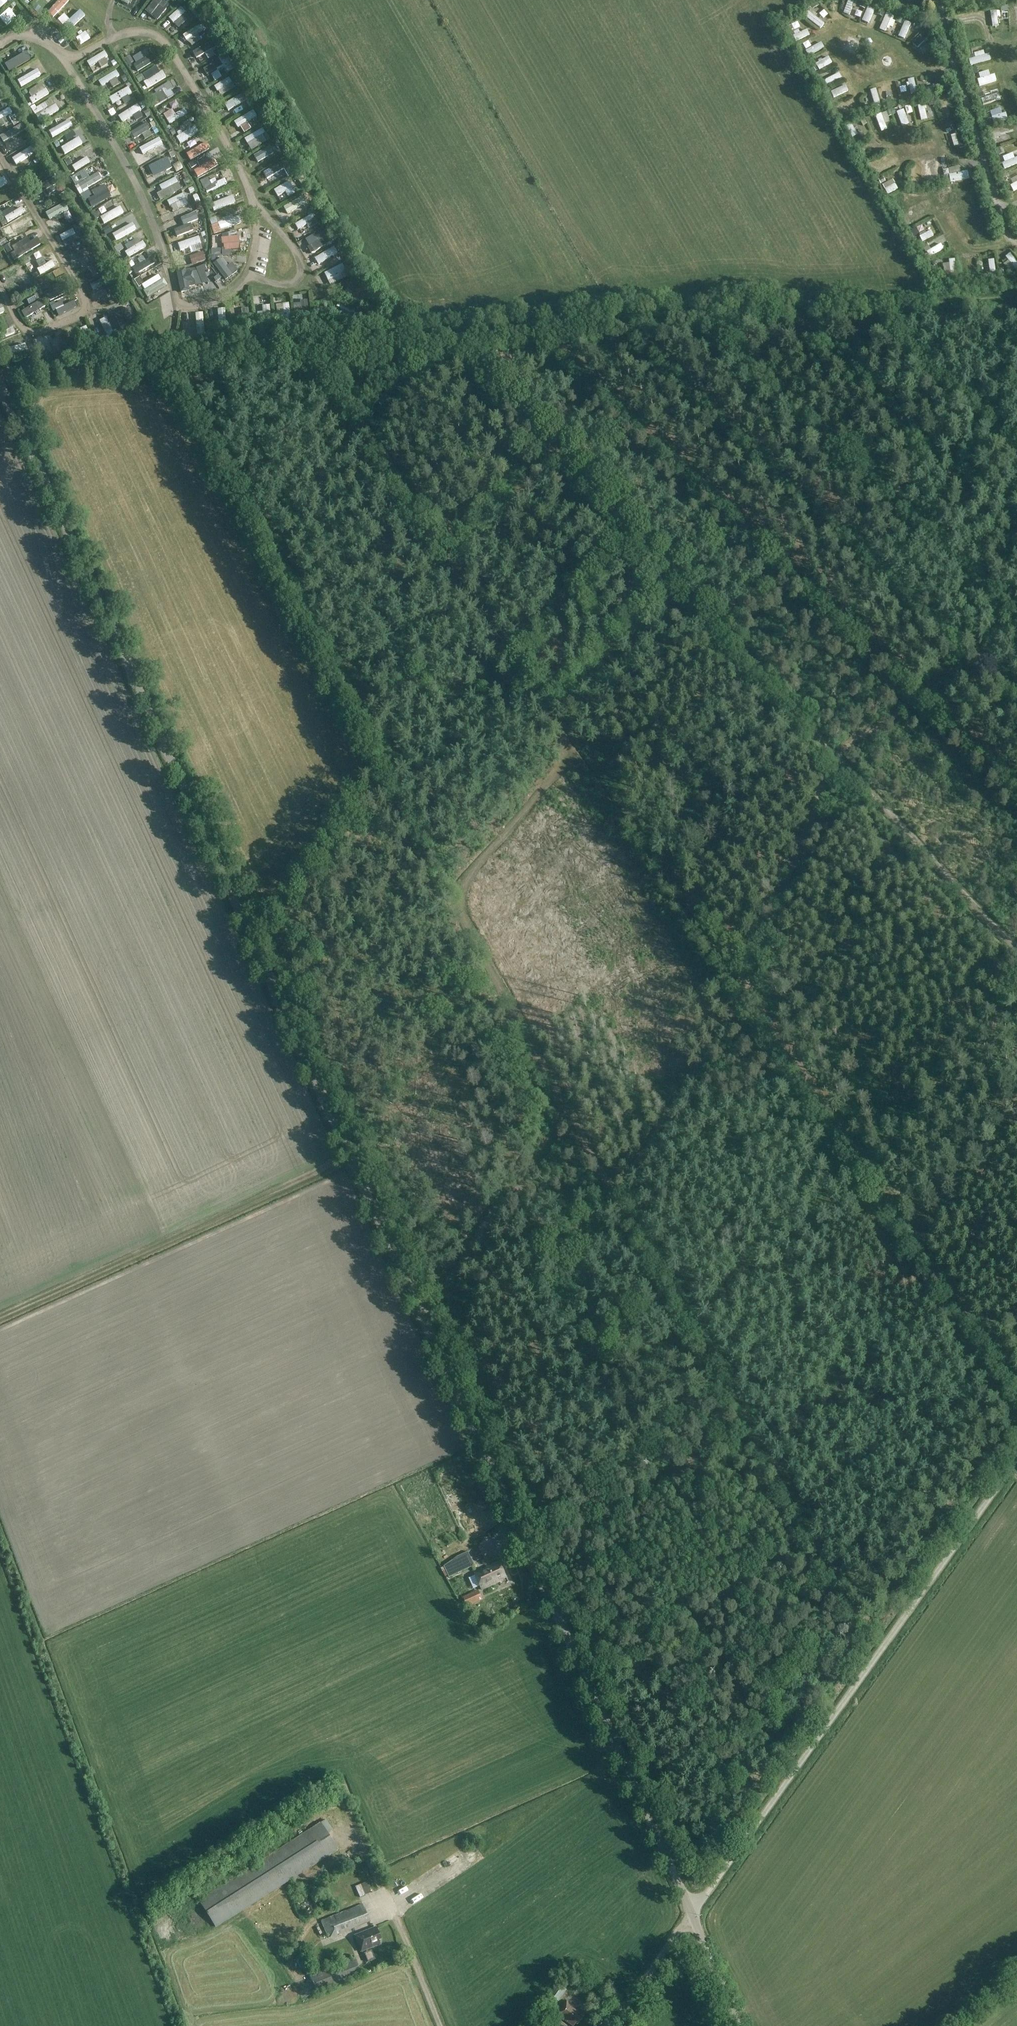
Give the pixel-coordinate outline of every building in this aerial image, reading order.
[(65,12),(74,6),(69,0),(60,0),(57,2),(65,12)] [(157,5),(168,16),(183,0),(162,0),(157,5)] [(843,13),(849,15),(855,0),(847,0),(843,13)] [(863,0),(856,0),(853,11),(859,13),(863,0)] [(194,2),(179,12),(188,24),(202,13),(194,2)] [(878,3),(871,18),(878,21),(885,6),(878,3)] [(17,21),(26,11),(18,4),(9,14),(17,21)] [(86,10),(90,14),(84,21),(89,25),(95,19),(97,21),(102,15),(91,5),(86,10)] [(76,23),(84,14),(76,7),(68,16),(76,23)] [(874,10),(867,7),(861,21),(868,24),(874,10)] [(829,24),(834,18),(820,8),(815,14),(829,24)] [(999,8),(1000,26),(1009,26),(1008,8),(999,8)] [(808,11),(804,16),(820,29),(824,24),(808,11)] [(996,11),(990,12),(992,27),(999,26),(996,11)] [(892,15),(886,12),(879,30),(885,32),(892,15)] [(915,37),(920,19),(913,17),(908,35),(915,37)] [(910,23),(904,21),(898,37),(904,39),(910,23)] [(91,41),(102,34),(98,26),(86,33),(91,41)] [(205,41),(214,33),(210,29),(201,36),(205,41)] [(926,29),(912,43),(918,49),(932,35),(926,29)] [(807,30),(792,36),(795,42),(810,36),(807,30)] [(856,35),(851,47),(863,51),(867,40),(856,35)] [(211,58),(235,45),(233,41),(228,44),(224,37),(204,47),(211,58)] [(821,42),(805,51),(808,57),(824,48),(821,42)] [(932,52),(939,48),(935,42),(928,45),(932,52)] [(117,46),(97,57),(100,63),(120,51),(117,46)] [(144,59),(148,67),(167,55),(163,48),(144,59)] [(975,58),(969,60),(971,65),(990,60),(988,54),(985,55),(984,50),(974,53),(975,58)] [(37,52),(20,60),(23,65),(39,57),(37,52)] [(215,65),(219,71),(235,60),(231,54),(215,65)] [(828,56),(815,63),(819,70),(832,64),(828,56)] [(155,68),(162,82),(177,74),(171,60),(155,68)] [(42,62),(33,67),(37,73),(45,68),(42,62)] [(230,67),(233,72),(239,69),(235,64),(230,67)] [(37,82),(49,71),(46,67),(38,74),(32,68),(28,72),(37,82)] [(111,73),(115,87),(122,84),(120,76),(131,72),(129,67),(111,73)] [(52,79),(38,86),(42,93),(38,96),(41,101),(66,86),(57,71),(50,75),(52,79)] [(232,91),(248,82),(241,72),(225,81),(232,91)] [(839,73),(824,81),(827,87),(842,79),(839,73)] [(991,76),(975,82),(976,88),(993,82),(991,76)] [(917,94),(914,79),(907,80),(911,95),(917,94)] [(165,85),(167,91),(180,86),(178,80),(165,85)] [(124,100),(145,87),(140,81),(120,94),(124,100)] [(11,91),(7,84),(0,89),(0,97),(11,91)] [(182,84),(165,96),(169,101),(185,90),(182,84)] [(880,87),(886,105),(891,104),(886,85),(880,87)] [(938,92),(937,86),(923,89),(924,95),(938,92)] [(71,106),(66,97),(71,94),(67,88),(60,92),(62,95),(51,101),(55,107),(50,110),(53,116),(71,106)] [(239,97),(245,108),(261,99),(256,88),(239,97)] [(882,107),(875,89),(869,91),(876,109),(882,107)] [(986,97),(981,99),(983,106),(1001,100),(998,89),(984,93),(986,97)] [(960,115),(965,114),(962,98),(956,99),(960,115)] [(144,111),(154,105),(150,99),(129,111),(135,120),(146,114),(144,111)] [(930,118),(938,115),(933,99),(925,102),(930,118)] [(48,101),(42,103),(45,110),(51,108),(48,101)] [(952,101),(946,102),(950,119),(956,117),(952,101)] [(17,113),(24,108),(20,103),(0,115),(0,120),(3,124),(8,122),(10,125),(20,119),(17,113)] [(182,120),(199,107),(196,103),(188,109),(185,105),(176,112),(182,120)] [(923,103),(917,104),(921,122),(927,120),(923,103)] [(249,123),(269,111),(265,105),(245,116),(249,123)] [(890,128),(897,125),(891,110),(884,112),(890,128)] [(903,110),(896,113),(902,127),(909,124),(903,110)] [(1006,112),(992,117),(994,125),(1008,120),(1006,112)] [(881,114),(875,116),(881,131),(887,129),(881,114)] [(59,125),(62,132),(81,125),(79,118),(59,125)] [(871,126),(860,118),(853,128),(864,136),(871,126)] [(158,129),(158,130),(162,128),(159,119),(141,126),(144,134),(158,129)] [(186,132),(190,139),(211,128),(207,121),(186,132)] [(162,124),(166,132),(171,129),(167,122),(162,124)] [(254,134),(257,140),(278,129),(275,123),(254,134)] [(857,135),(851,124),(846,127),(852,138),(857,135)] [(13,131),(16,137),(23,134),(20,128),(13,131)] [(959,128),(954,129),(959,148),(965,147),(959,128)] [(205,135),(208,142),(216,138),(213,131),(205,135)] [(1007,134),(992,139),(994,146),(1009,141),(1007,134)] [(169,135),(149,143),(151,149),(171,141),(169,135)] [(87,136),(73,143),(75,149),(90,142),(87,136)] [(196,148),(198,154),(220,146),(218,139),(196,148)] [(288,140),(263,150),(266,158),(292,148),(288,140)] [(159,153),(172,147),(170,142),(157,148),(159,153)] [(35,144),(25,154),(20,159),(31,170),(47,156),(35,144)] [(101,158),(95,148),(94,149),(91,144),(73,155),(78,163),(81,161),(85,168),(101,158)] [(1009,148),(1002,150),(1005,158),(1012,156),(1009,148)] [(205,172),(227,163),(223,151),(208,157),(211,163),(203,166),(205,172)] [(162,168),(181,159),(178,152),(158,162),(162,168)] [(185,168),(194,164),(191,157),(182,161),(185,168)] [(265,174),(270,182),(289,170),(290,171),(299,165),(294,157),(265,174)] [(1002,163),(1004,169),(1016,164),(1016,157),(1002,163)] [(891,162),(875,170),(878,176),(894,168),(891,162)] [(933,163),(928,165),(932,181),(938,179),(933,163)] [(86,185),(107,173),(103,165),(82,177),(86,185)] [(232,169),(225,171),(227,177),(213,182),(215,190),(236,183),(232,169)] [(967,171),(948,175),(950,183),(969,179),(967,171)] [(185,174),(168,182),(171,188),(188,180),(185,174)] [(298,177),(281,191),(286,197),(303,182),(298,177)] [(893,179),(882,185),(887,195),(898,189),(893,179)] [(94,195),(104,188),(102,184),(91,190),(94,195)] [(942,187),(936,188),(939,203),(945,202),(942,187)] [(111,188),(99,193),(101,198),(113,193),(111,188)] [(322,205),(327,203),(323,194),(320,196),(317,189),(311,191),(314,199),(319,197),(322,205)] [(179,208),(196,203),(193,191),(176,197),(179,208)] [(291,206),(296,217),(314,209),(307,193),(295,198),(297,203),(291,206)] [(240,197),(232,199),(230,194),(216,199),(219,207),(223,205),(224,209),(242,203),(240,197)] [(58,218),(78,205),(74,199),(54,212),(58,218)] [(105,215),(112,211),(107,204),(100,208),(105,215)] [(115,219),(131,212),(128,205),(112,213),(115,219)] [(922,209),(908,216),(911,222),(925,215),(922,209)] [(12,230),(0,210),(0,237),(12,230)] [(137,211),(133,214),(142,228),(147,225),(137,211)] [(303,223),(300,224),(302,230),(322,221),(317,211),(301,219),(303,223)] [(198,214),(182,220),(184,227),(200,221),(198,214)] [(227,230),(250,223),(248,215),(225,222),(227,230)] [(125,236),(141,227),(136,219),(121,228),(125,236)] [(65,230),(71,246),(86,240),(84,234),(83,235),(79,225),(65,230)] [(310,239),(313,247),(335,236),(332,229),(310,239)] [(931,231),(919,237),(922,242),(934,236),(931,231)] [(136,248),(130,252),(135,258),(153,244),(145,234),(133,244),(136,248)] [(207,236),(184,241),(186,250),(208,244),(207,236)] [(335,236),(326,240),(328,244),(337,241),(335,236)] [(39,250),(50,243),(47,237),(35,244),(39,250)] [(230,251),(246,250),(245,238),(229,239),(230,251)] [(129,239),(122,243),(125,250),(132,247),(129,239)] [(89,261),(91,267),(99,263),(95,255),(98,254),(93,244),(76,251),(82,264),(89,261)] [(940,245),(926,253),(929,258),(943,250),(940,245)] [(338,247),(319,260),(324,267),(343,253),(338,247)] [(144,265),(140,268),(145,274),(162,261),(158,257),(159,256),(154,251),(141,261),(144,265)] [(238,277),(230,266),(236,261),(231,254),(217,264),(231,282),(238,277)] [(1010,254),(1005,258),(1016,273),(1016,262),(1010,254)] [(994,260),(988,261),(990,274),(996,273),(994,260)] [(334,288),(354,277),(348,265),(327,275),(334,288)] [(146,275),(149,282),(168,274),(165,268),(146,275)] [(200,274),(198,268),(191,270),(193,276),(200,274)] [(212,270),(205,272),(211,289),(218,287),(212,270)] [(98,283),(101,289),(117,281),(114,275),(98,283)] [(150,289),(154,297),(173,287),(170,279),(150,289)] [(66,281),(58,285),(59,288),(53,291),(54,295),(51,296),(53,302),(72,293),(66,281)] [(162,293),(164,297),(173,291),(172,288),(162,293)] [(123,297),(105,304),(107,309),(125,302),(123,297)] [(41,301),(33,305),(38,315),(53,307),(50,303),(44,306),(41,301)] [(291,325),(290,306),(286,306),(286,315),(281,315),(281,325),(291,325)] [(114,334),(140,327),(134,308),(114,314),(115,318),(110,319),(114,334)] [(208,328),(208,314),(200,315),(201,328),(208,328)] [(223,316),(223,327),(231,328),(231,316),(223,316)] [(880,734),(892,726),(887,719),(875,727),(880,734)] [(852,750),(869,739),(864,733),(848,743),(852,750)] [(992,1507),(999,1496),(995,1494),(988,1504),(992,1507)] [(445,1578),(448,1577),(449,1578),(474,1566),(468,1552),(457,1557),(444,1567),(441,1569),(445,1578)] [(499,1563),(474,1574),(481,1590),(500,1582),(499,1581),(506,1578),(499,1563)] [(483,1601),(479,1591),(463,1598),(467,1608),(483,1601)] [(337,1850),(327,1834),(332,1831),(326,1820),(199,1901),(216,1927),(337,1850)] [(454,1876),(463,1870),(459,1864),(450,1871),(454,1876)] [(423,1886),(433,1880),(430,1876),(420,1881),(423,1886)] [(365,1882),(369,1894),(375,1892),(370,1880),(365,1882)] [(362,1905),(321,1922),(328,1939),(369,1922),(362,1905)] [(376,1928),(355,1936),(361,1953),(380,1945),(378,1941),(381,1940),(376,1928)] [(354,1959),(311,1977),(317,1994),(361,1976),(354,1959)] [(558,1984),(550,1995),(558,2002),(567,1990),(558,1984)] [(557,2016),(570,2025),(575,2025),(576,2025),(577,2025),(578,2025),(586,2016),(568,2002),(557,2016)]
